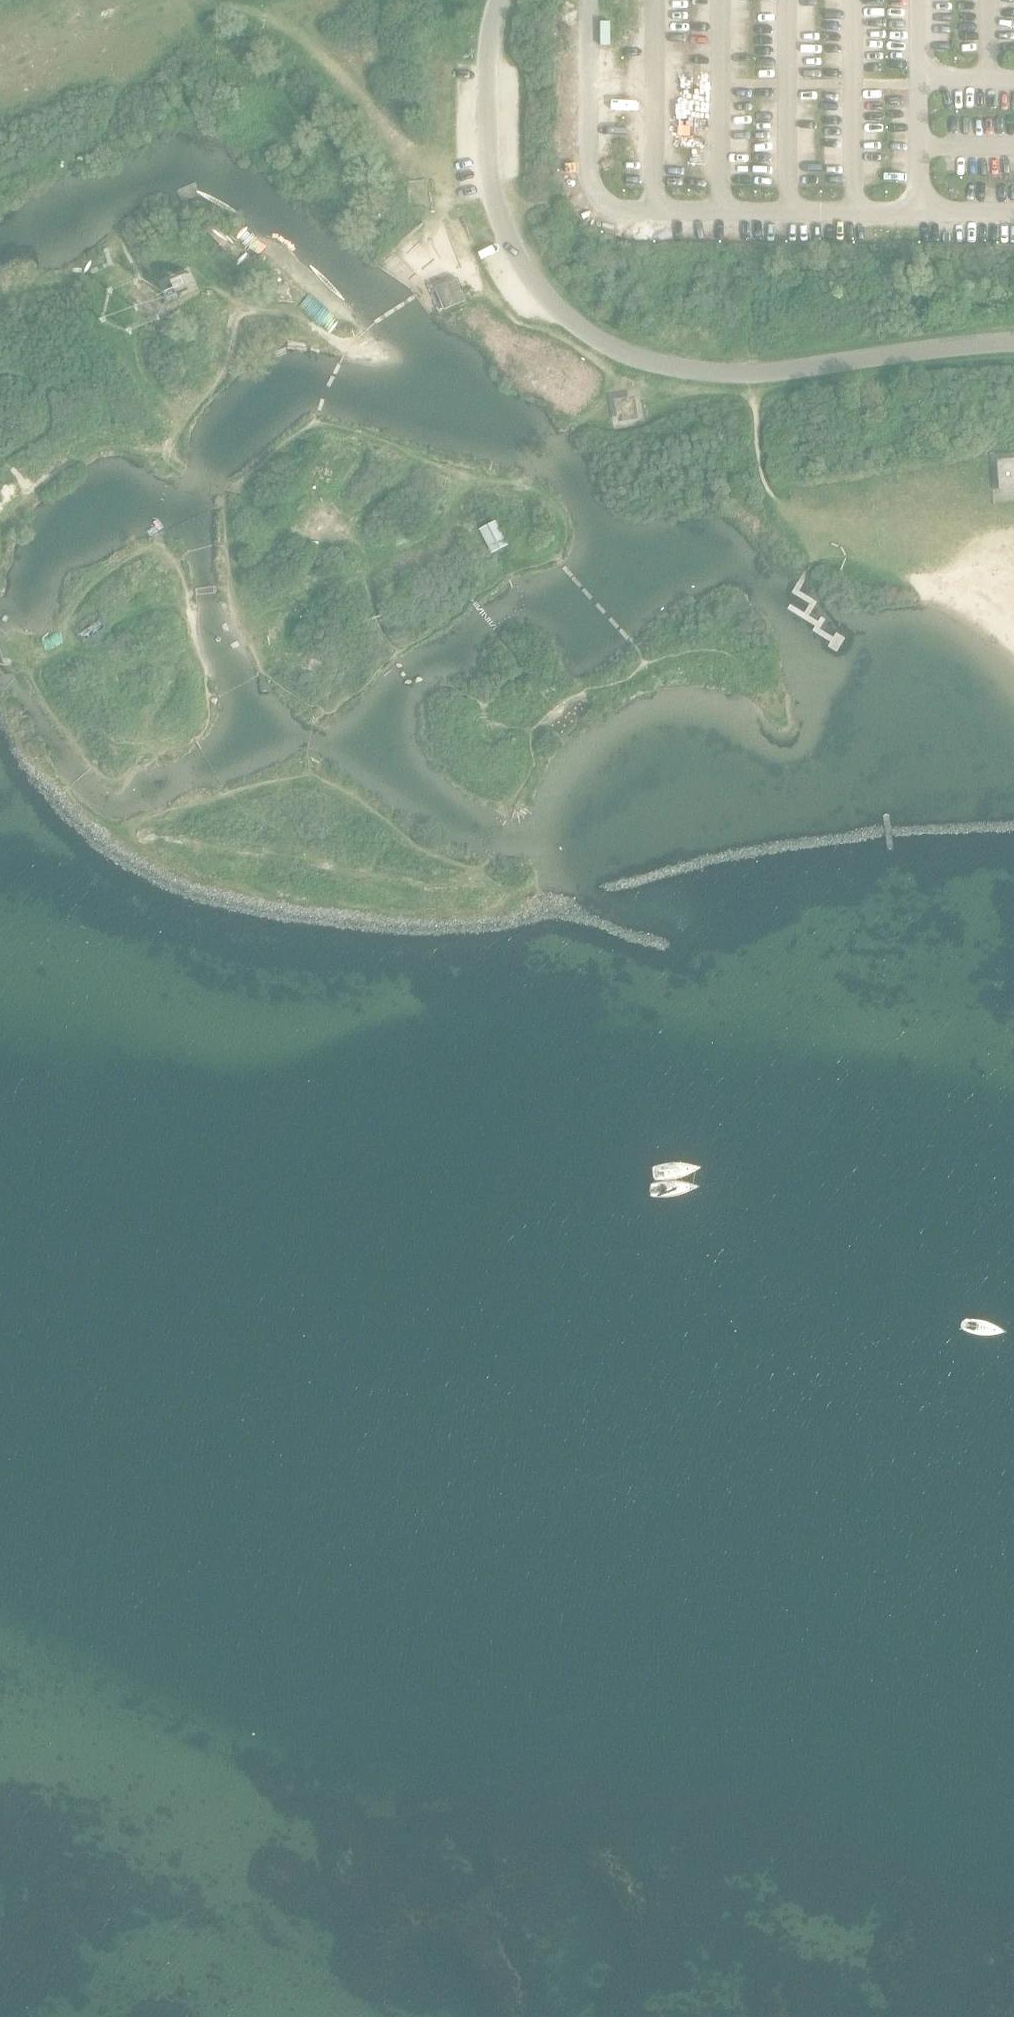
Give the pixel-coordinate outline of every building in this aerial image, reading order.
[(452,281),(430,290),(439,312),(462,303),(452,281)] [(631,398),(618,400),(621,419),(634,417),(631,398)] [(997,460),(999,495),(1013,494),(1013,459),(997,460)] [(495,520),(479,528),(491,552),(507,543),(495,520)]
